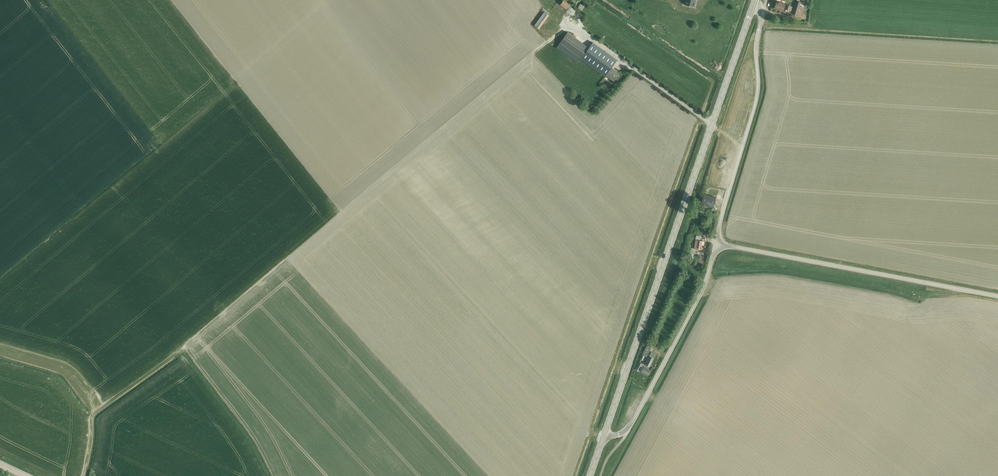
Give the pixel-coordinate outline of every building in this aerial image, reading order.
[(569,5),(563,0),(560,5),(566,9),(569,5)] [(797,15),(801,2),(796,1),(793,13),(797,15)] [(790,11),(792,7),(776,2),(775,8),(785,11),(786,9),(790,11)] [(549,15),(544,12),(534,25),(539,29),(549,15)] [(617,60),(592,42),(589,47),(567,32),(556,48),(577,62),(580,58),(605,76),(606,75),(613,80),(619,73),(611,68),(617,60)] [(713,208),(716,198),(704,194),(701,205),(713,208)] [(703,249),(704,242),(700,241),(695,240),(694,240),(693,242),(695,242),(694,246),(694,248),(703,249)] [(642,354),(640,359),(643,360),(645,355),(647,356),(652,347),(647,344),(642,354)] [(645,364),(649,367),(656,354),(651,352),(645,364)] [(642,364),(639,362),(636,368),(636,367),(635,368),(636,368),(636,369),(648,376),(651,370),(644,366),(643,367),(641,365),(642,364)]
